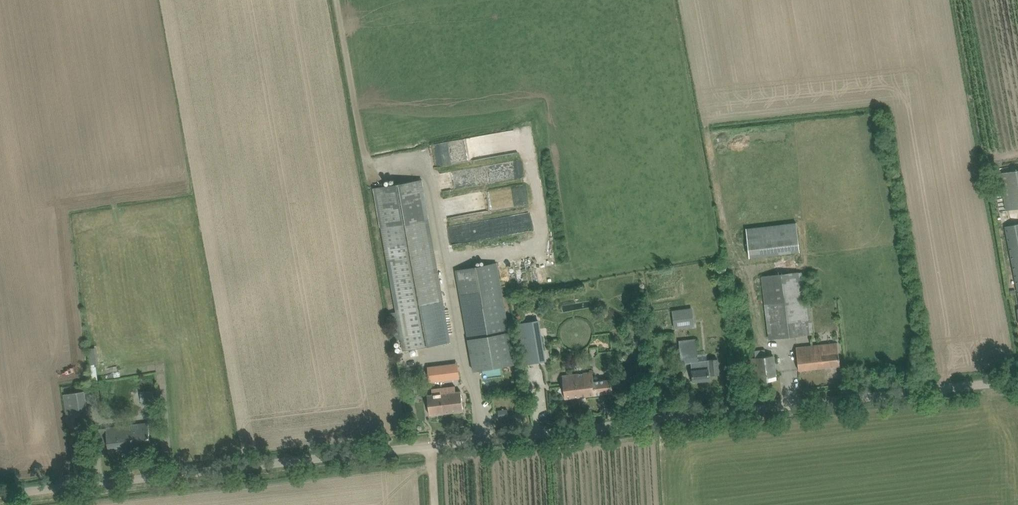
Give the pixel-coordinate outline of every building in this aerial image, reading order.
[(439,172),(440,189),(457,188),(456,171),(439,172)] [(421,179),(374,188),(381,227),(403,350),(450,342),(428,219),(421,179)] [(1002,188),(1005,210),(1017,208),(1017,186),(1002,188)] [(794,223),(744,226),(745,255),(796,252),(794,223)] [(1017,292),(1017,224),(1005,226),(1017,292)] [(496,262),(455,269),(473,371),(514,364),(496,262)] [(762,277),(768,329),(769,339),(813,334),(811,320),(808,321),(802,272),(762,277)] [(692,308),(672,310),(674,328),(695,325),(692,308)] [(517,324),(524,364),(545,361),(539,320),(517,324)] [(696,339),(679,341),(680,353),(681,363),(691,362),(693,381),(709,380),(709,373),(719,372),(717,357),(698,359),(696,339)] [(796,347),(799,370),(840,365),(837,343),(820,345),(796,347)] [(755,358),(750,358),(753,382),(776,380),(773,355),(766,356),(755,358)] [(444,380),(442,366),(442,364),(431,366),(427,366),(429,382),(444,380)] [(562,376),(565,399),(613,393),(611,379),(593,381),(592,370),(590,370),(590,372),(562,376)] [(430,395),(427,395),(429,415),(463,411),(461,391),(455,392),(455,386),(432,389),(432,394),(430,395)] [(82,390),(62,393),(65,418),(85,416),(82,390)] [(151,390),(140,391),(141,401),(152,399),(151,390)] [(498,421),(508,420),(507,408),(496,409),(498,421)] [(99,428),(102,453),(151,447),(148,423),(99,428)]
